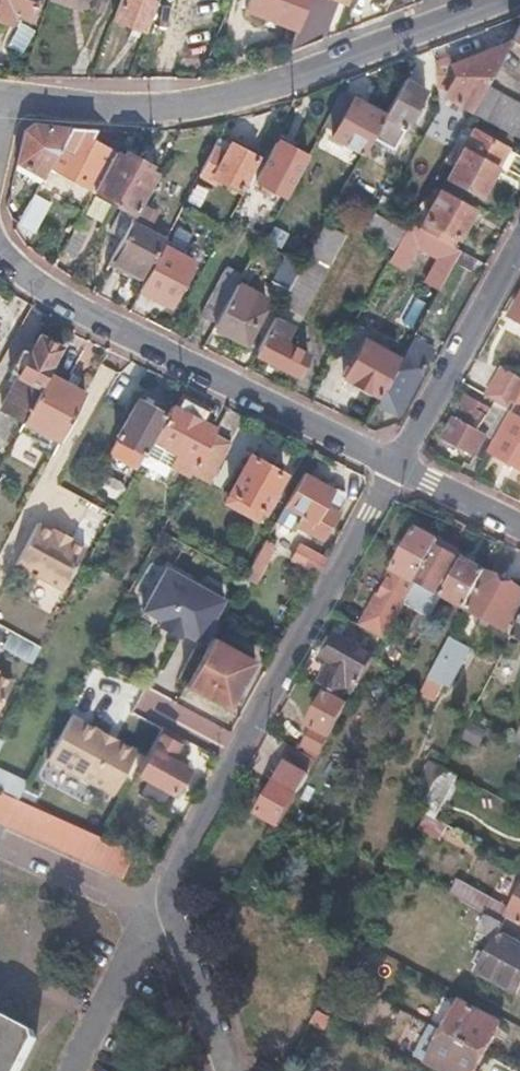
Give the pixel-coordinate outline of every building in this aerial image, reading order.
[(6,24),(10,12),(27,18),(34,0),(0,0),(0,22),(6,24)] [(81,4),(96,9),(100,0),(71,0),(81,4)] [(112,19),(127,25),(143,31),(155,0),(119,0),(112,19)] [(245,5),(270,14),(295,24),(304,0),(246,0),(245,5)] [(298,50),(326,39),(342,0),(317,0),(298,50)] [(509,40),(519,47),(519,20),(509,40)] [(447,55),(437,58),(435,84),(445,86),(444,94),(470,110),(484,85),(508,43),(450,62),(447,55)] [(422,88),(402,77),(382,114),(370,136),(381,142),(392,121),(407,129),(412,121),(406,118),(422,88)] [(469,111),(519,140),(519,105),(484,85),(470,110),(469,111)] [(382,114),(351,97),(331,135),(361,151),(370,136),(382,114)] [(30,121),(22,129),(15,162),(41,175),(67,125),(30,121)] [(90,127),(67,125),(41,175),(26,205),(17,222),(33,231),(57,187),(69,192),(74,183),(88,190),(110,148),(98,142),(85,136),(90,127)] [(221,149),(211,144),(197,172),(213,180),(214,177),(235,187),(253,153),(239,146),(226,139),(221,149)] [(304,155),(274,140),(254,178),(283,194),(304,155)] [(451,159),(455,162),(448,176),(482,194),(496,167),(457,146),(451,159)] [(119,153),(110,148),(88,190),(108,200),(134,154),(127,151),(121,148),(119,153)] [(140,157),(134,154),(108,200),(120,205),(109,228),(122,235),(138,204),(156,172),(144,166),(146,160),(140,157)] [(429,202),(434,204),(421,228),(452,245),(472,210),(436,191),(429,202)] [(7,195),(5,206),(9,218),(17,222),(26,205),(7,195)] [(138,204),(122,235),(108,260),(143,277),(164,239),(145,229),(154,212),(138,204)] [(372,211),(362,228),(393,246),(402,230),(376,214),(372,211)] [(416,242),(439,255),(400,324),(415,333),(454,260),(460,249),(452,245),(421,228),(412,223),(402,230),(393,246),(387,258),(402,267),(416,242)] [(82,231),(70,225),(58,248),(70,254),(82,231)] [(260,237),(244,228),(199,313),(215,321),(235,283),(258,241),(260,237)] [(301,263),(288,287),(253,352),(294,374),(306,352),(283,339),(291,325),(293,326),(339,240),(320,228),(301,263)] [(184,249),(164,238),(164,239),(143,277),(138,288),(169,304),(193,260),(181,254),(184,249)] [(475,258),(460,249),(454,260),(469,269),(475,258)] [(301,263),(283,254),(271,277),(288,287),(301,263)] [(402,267),(387,258),(326,368),(341,376),(363,338),(402,267)] [(262,297),(235,283),(215,321),(212,326),(243,342),(261,309),(257,307),(262,297)] [(510,320),(519,326),(519,303),(510,320)] [(28,353),(20,349),(7,373),(18,379),(0,411),(22,423),(47,376),(62,348),(37,335),(28,353)] [(396,356),(363,338),(341,376),(375,394),(396,356)] [(426,345),(412,338),(376,404),(396,415),(428,358),(421,354),(426,345)] [(504,364),(487,393),(496,398),(513,408),(515,405),(519,395),(519,373),(504,364)] [(82,394),(47,376),(22,423),(21,424),(57,442),(82,394)] [(460,420),(455,417),(444,437),(475,454),(486,435),(495,440),(510,413),(513,408),(496,398),(487,414),(472,405),(475,400),(466,395),(464,400),(469,403),(460,420)] [(170,403),(164,413),(138,462),(163,476),(169,464),(189,475),(191,471),(211,433),(214,428),(202,421),(208,410),(182,396),(176,406),(170,403)] [(164,413),(136,398),(115,438),(138,451),(132,463),(129,461),(117,482),(125,487),(138,462),(164,413)] [(469,403),(464,400),(455,417),(460,420),(469,403)] [(495,440),(490,449),(519,466),(519,419),(510,413),(495,440)] [(227,442),(211,433),(191,471),(207,479),(227,442)] [(280,472),(248,455),(227,492),(259,509),(280,472)] [(330,488),(300,472),(282,505),(298,514),(293,524),(318,537),(332,512),(334,514),(343,498),(344,491),(335,486),(330,488)] [(51,527),(36,519),(15,560),(62,586),(84,545),(69,537),(70,534),(53,525),(51,527)] [(439,540),(417,528),(390,576),(370,611),(367,609),(358,626),(384,640),(393,624),(393,623),(415,585),(436,547),(439,540)] [(270,544),(263,540),(252,559),(263,565),(270,551),(267,549),(270,544)] [(325,559),(297,544),(290,558),(318,572),(325,559)] [(454,556),(436,547),(415,585),(408,596),(414,599),(420,587),(434,595),(454,556)] [(484,572),(461,559),(441,595),(465,608),(484,572)] [(226,599),(166,566),(140,612),(199,646),(226,599)] [(484,572),(465,608),(505,629),(519,602),(519,591),(484,572)] [(421,621),(401,610),(393,623),(393,624),(413,635),(421,621)] [(511,635),(519,640),(519,617),(511,635)] [(335,636),(324,656),(332,660),(319,683),(343,696),(346,691),(353,695),(374,658),(361,651),(363,646),(354,641),(351,645),(335,636)] [(465,645),(450,637),(429,677),(444,685),(465,645)] [(252,662),(209,638),(183,687),(226,710),(252,662)] [(12,679),(0,673),(0,702),(12,679)] [(348,704),(327,691),(307,727),(312,730),(302,747),(307,749),(304,754),(317,761),(348,704)] [(134,751),(69,715),(47,758),(112,794),(134,751)] [(176,735),(161,727),(136,772),(149,779),(141,794),(165,807),(186,767),(184,766),(187,760),(173,753),(178,744),(173,741),(176,735)] [(304,754),(296,749),(288,762),(309,774),(317,761),(304,754)] [(309,774),(288,762),(257,815),(280,828),(309,774)] [(459,774),(443,766),(420,811),(436,819),(459,774)] [(2,789),(17,795),(26,780),(0,768),(0,788),(2,789)] [(27,837),(121,878),(127,863),(132,853),(0,795),(0,825),(27,837)] [(447,825),(443,831),(475,848),(479,842),(447,825)] [(467,888),(461,900),(486,914),(503,923),(507,916),(510,911),(467,888)] [(510,911),(507,916),(519,923),(519,892),(510,911)] [(494,940),(477,972),(517,993),(519,986),(519,932),(503,923),(486,914),(477,931),(494,940)] [(349,986),(340,981),(331,998),(340,1003),(349,986)] [(344,1011),(328,1002),(322,1011),(331,1016),(339,1020),(344,1011)] [(500,1024),(459,1002),(444,1031),(486,1055),(497,1034),(495,1032),(500,1024)] [(322,1011),(318,1009),(311,1023),(324,1029),(331,1016),(322,1011)] [(39,1046),(36,1034),(4,1018),(1,1024),(0,1024),(0,1070),(26,1070),(39,1046)] [(444,1031),(427,1063),(442,1070),(477,1070),(486,1055),(444,1031)]
